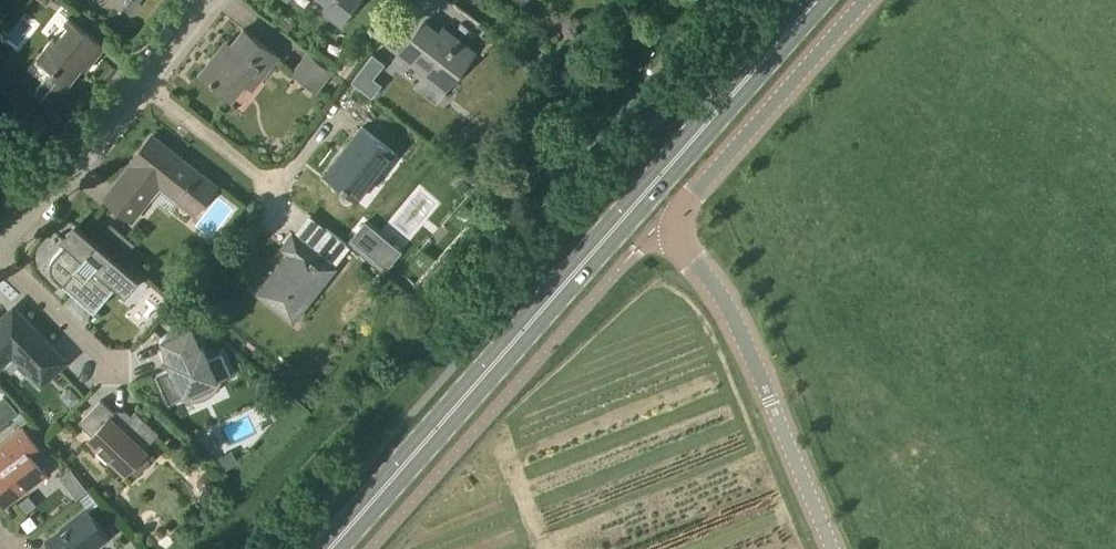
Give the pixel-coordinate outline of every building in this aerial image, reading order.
[(329,3),(323,11),(343,27),(364,0),(324,0),(329,3)] [(90,58),(94,61),(106,46),(70,17),(65,22),(69,26),(58,40),(54,37),(38,57),(39,57),(40,56),(55,68),(50,73),(51,74),(37,91),(54,105),(83,68),(82,67),(90,58)] [(430,67),(451,84),(475,52),(453,35),(449,40),(425,21),(399,54),(425,73),(430,67)] [(268,70),(279,56),(244,29),(225,53),(220,49),(201,73),(233,98),(260,64),(268,70)] [(374,51),(352,79),(373,95),(383,82),(374,75),(386,60),(374,51)] [(316,91),(332,70),(309,52),(293,73),(316,91)] [(394,152),(363,127),(345,150),(349,152),(329,178),(346,192),(348,188),(359,197),(394,152)] [(180,200),(196,213),(216,186),(152,136),(131,162),(133,164),(106,199),(133,220),(165,178),(185,194),(180,200)] [(365,220),(350,238),(388,269),(402,251),(365,220)] [(56,277),(94,309),(95,310),(116,286),(123,293),(137,277),(78,225),(64,241),(66,242),(55,255),(53,257),(52,260),(51,263),(51,266),(52,269),(53,272),(54,275),(56,277)] [(294,320),(336,267),(293,234),(284,247),(291,252),(259,292),(294,320)] [(38,331),(14,306),(0,320),(0,365),(5,371),(18,359),(42,384),(66,361),(53,347),(51,349),(35,333),(38,331)] [(165,360),(169,369),(156,375),(170,404),(189,395),(188,394),(215,382),(215,383),(232,376),(222,354),(209,360),(203,347),(201,348),(192,327),(193,327),(193,326),(184,327),(179,327),(175,329),(170,331),(166,334),(161,339),(162,340),(164,338),(169,348),(164,350),(165,360)] [(19,411),(5,395),(0,399),(0,428),(19,411)] [(150,460),(144,454),(147,451),(145,448),(159,433),(136,411),(130,417),(127,414),(116,414),(101,400),(80,423),(92,435),(89,438),(99,448),(96,451),(107,461),(110,458),(126,473),(129,469),(135,476),(138,475),(150,463),(150,460)] [(45,475),(32,457),(40,450),(22,428),(0,445),(0,497),(6,505),(45,475)] [(81,481),(70,490),(77,499),(88,490),(81,481)] [(109,536),(89,510),(49,540),(48,548),(93,548),(109,536)]
